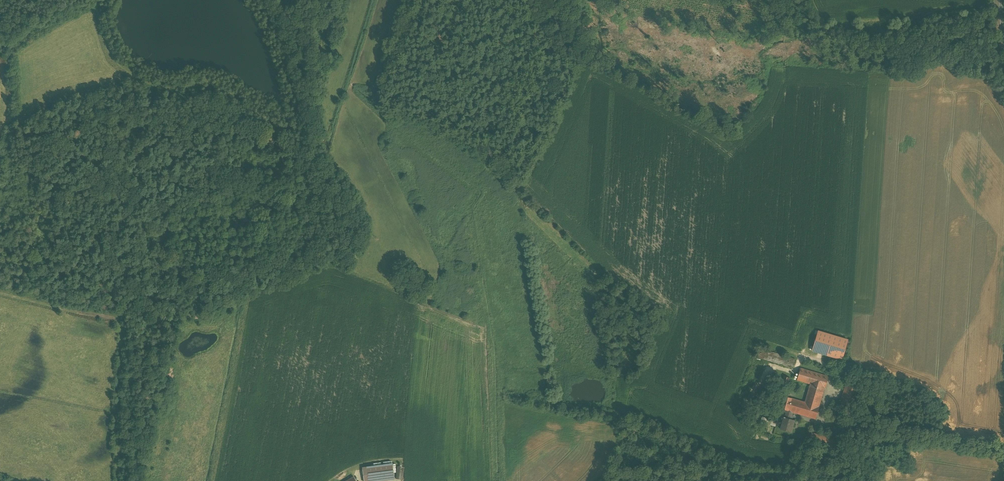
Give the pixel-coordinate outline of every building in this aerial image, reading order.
[(847,339),(818,331),(813,350),(842,359),(847,339)] [(846,369),(834,372),(836,378),(848,375),(846,369)] [(810,384),(805,402),(784,396),(780,409),(787,411),(792,412),(816,419),(819,407),(824,389),(825,389),(828,378),(801,370),(798,381),(810,384)] [(787,411),(785,418),(784,418),(781,429),(791,432),(794,421),(790,419),(792,412),(787,411)] [(777,422),(762,417),(761,422),(775,426),(777,422)] [(834,442),(811,435),(809,442),(832,449),(834,442)] [(363,468),(365,480),(381,480),(395,479),(393,464),(363,468)]
